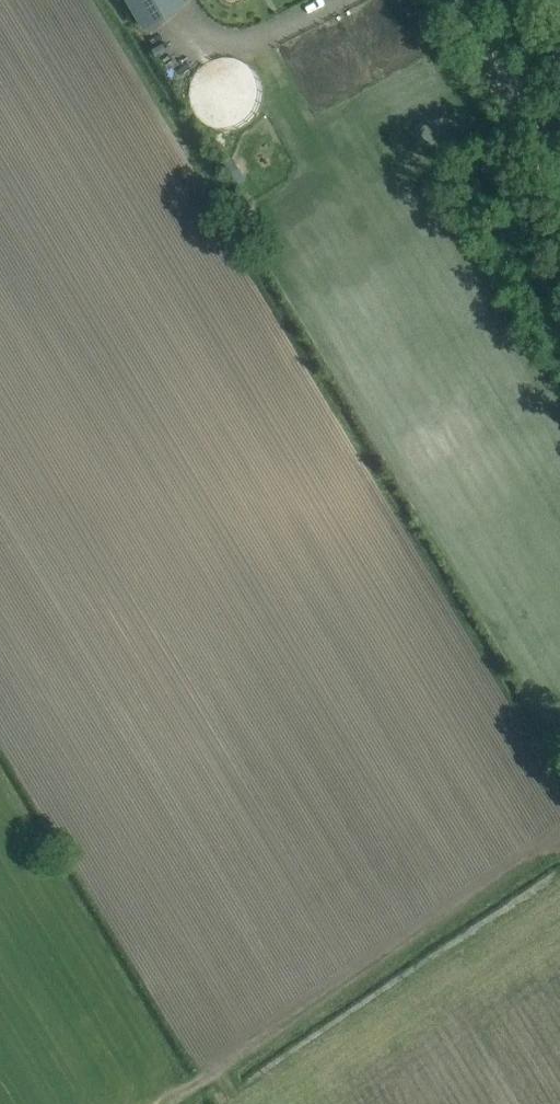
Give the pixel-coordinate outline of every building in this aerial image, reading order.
[(187,5),(184,0),(125,0),(144,30),(187,5)] [(184,81),(190,94),(211,83),(204,71),(184,81)]
